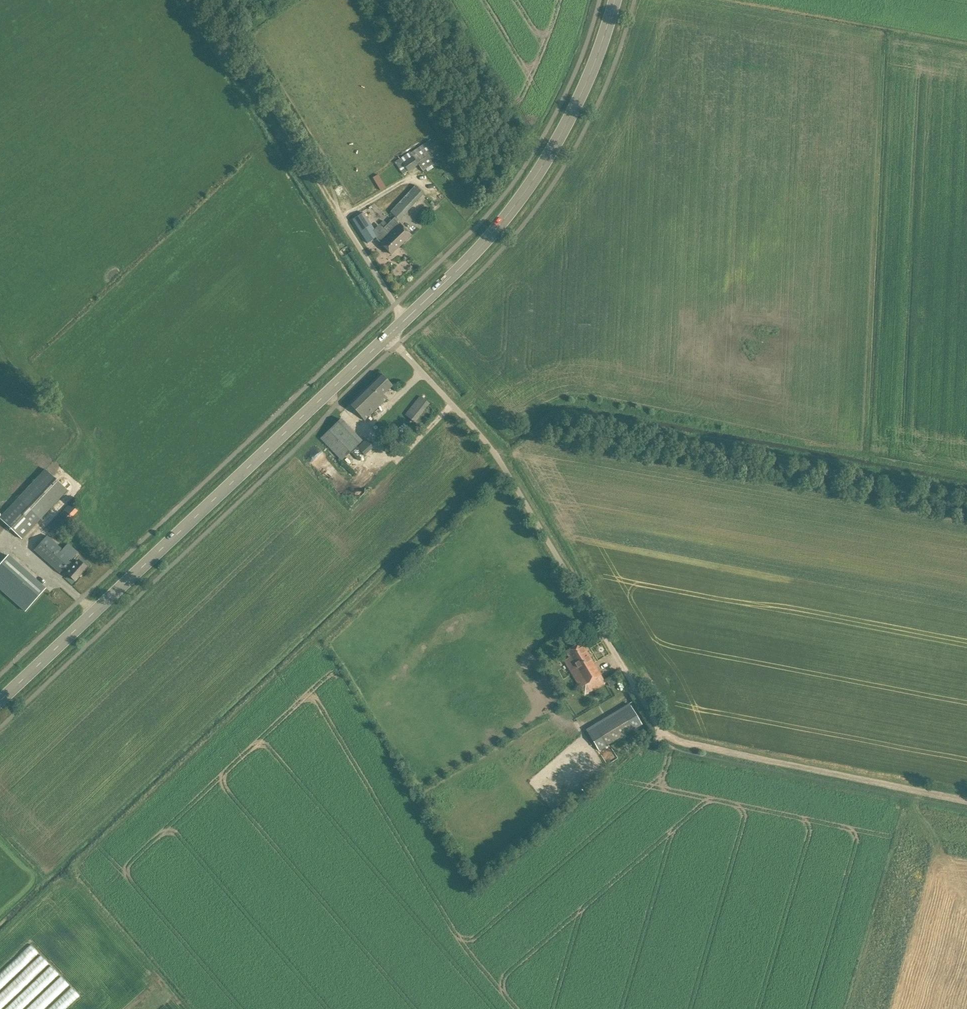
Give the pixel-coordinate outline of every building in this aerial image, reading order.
[(440,167),(437,162),(443,158),(441,156),(446,153),(433,132),(429,134),(432,139),(410,153),(410,152),(394,162),(403,175),(418,164),(423,171),(433,165),(436,169),(440,167)] [(377,175),(372,177),(379,190),(384,188),(377,175)] [(415,185),(391,212),(395,217),(399,220),(424,193),(415,185)] [(353,219),(368,243),(376,237),(372,231),(374,230),(363,213),(353,219)] [(387,231),(386,232),(400,246),(411,235),(406,231),(407,230),(406,230),(397,222),(399,220),(395,217),(384,228),(387,231)] [(400,246),(386,232),(378,240),(391,254),(400,246)] [(375,403),(379,407),(387,398),(383,394),(392,386),(381,374),(368,386),(379,398),(375,403)] [(349,404),(364,420),(379,407),(375,403),(379,398),(368,386),(349,404)] [(405,415),(414,422),(429,403),(421,396),(405,415)] [(350,452),(329,430),(321,438),(328,446),(342,461),(350,452)] [(372,448),(373,447),(366,440),(351,454),(357,460),(363,455),(364,456),(370,450),(372,453),(375,450),(372,448)] [(45,469),(0,518),(0,519),(22,539),(67,490),(45,469)] [(48,527),(56,533),(77,511),(69,504),(48,527)] [(65,548),(69,552),(68,554),(47,536),(35,550),(60,573),(64,567),(71,561),(78,552),(68,544),(65,548)] [(0,565),(0,588),(26,611),(46,589),(8,555),(0,565)] [(68,572),(67,574),(75,581),(87,568),(79,561),(77,563),(77,562),(76,563),(76,564),(75,565),(71,561),(64,567),(69,571),(68,572)] [(566,651),(569,658),(564,661),(580,687),(588,683),(592,690),(596,688),(605,683),(581,643),(572,648),(566,651)] [(597,732),(606,746),(633,730),(625,716),(597,732)] [(61,973),(51,963),(41,952),(32,943),(0,972),(0,1008),(22,1008),(61,973)] [(71,984),(63,975),(25,1008),(44,1008),(71,984)]
